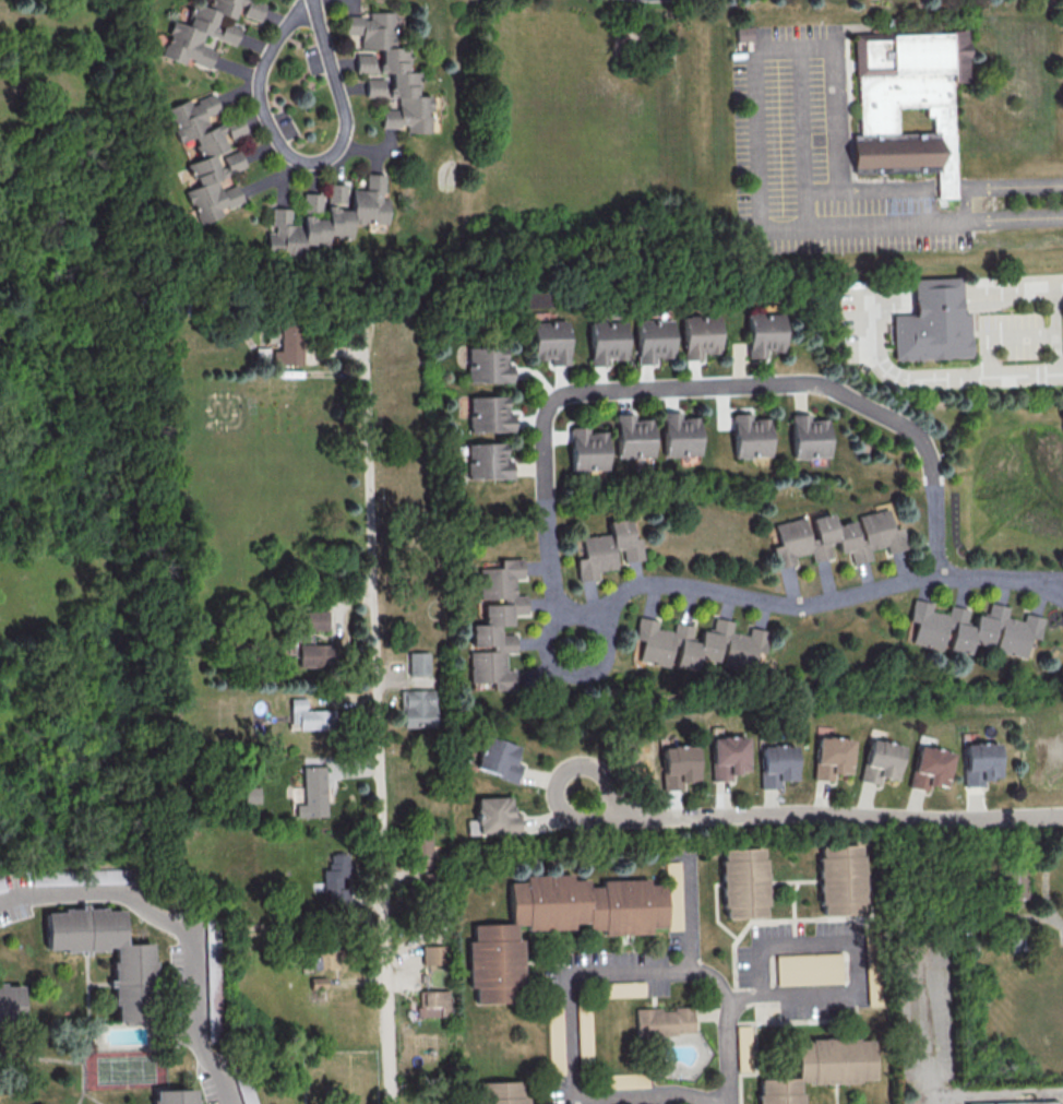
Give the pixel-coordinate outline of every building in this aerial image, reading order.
[(205,6),(191,3),(186,25),(170,20),(161,57),(183,63),(186,59),(199,66),(208,68),(213,50),(200,47),(203,36),(234,44),(238,29),(233,18),(233,16),(241,16),(259,20),(263,6),(253,0),(208,0),(205,6)] [(429,133),(430,96),(417,96),(417,72),(407,71),(407,47),(392,47),(393,12),(367,11),(367,17),(343,16),(342,34),(359,34),(359,48),(378,48),(377,76),(364,76),(364,96),(396,97),(395,109),(380,109),(379,127),(404,127),(404,132),(429,133)] [(736,41),(752,40),(752,27),(736,27),(736,41)] [(955,198),(936,199),(935,171),(849,176),(848,135),(859,135),(857,79),(853,79),(851,37),(966,33),(967,82),(951,83),(955,198)] [(354,54),(354,72),(372,72),(371,54),(354,54)] [(195,224),(221,217),(219,208),(241,202),(236,185),(219,189),(216,179),(227,172),(243,168),(238,150),(220,155),(212,155),(224,148),(219,131),(224,128),(227,138),(244,133),(240,117),(207,126),(204,115),(217,111),(211,91),(190,104),(187,100),(165,106),(176,142),(191,138),(197,158),(185,165),(196,184),(186,191),(195,224)] [(385,224),(386,198),(381,198),(382,174),(364,173),(363,189),(349,189),(349,202),(344,201),(344,184),(326,184),(324,219),(311,218),(309,213),(319,210),(320,193),(301,192),(300,224),(288,224),(289,208),(267,207),(274,232),(265,232),(264,255),(300,256),(301,244),(311,244),(313,250),(325,247),(325,236),(350,237),(350,222),(385,224)] [(969,358),(893,363),(889,317),(912,316),(910,281),(956,278),(958,316),(967,314),(969,358)] [(781,313),(746,313),(747,358),(765,358),(765,351),(782,351),(781,313)] [(682,360),(702,359),(702,353),(718,353),(717,315),(681,316),(682,360)] [(670,319),(635,319),(636,364),(654,363),(654,357),(671,357),(670,319)] [(530,321),(531,360),(549,360),(549,365),(567,364),(566,320),(530,321)] [(589,365),(607,365),(607,359),(625,359),(624,321),(588,321),(589,365)] [(272,364),(301,363),(300,326),(278,326),(279,350),(271,350),(272,364)] [(467,383),(510,382),(510,364),(504,364),(504,345),(465,346),(467,383)] [(256,348),(255,360),(267,361),(268,348),(256,348)] [(512,431),(512,413),(506,414),(505,395),(467,396),(468,432),(512,431)] [(699,455),(698,417),(680,417),(680,411),(662,412),(663,456),(699,455)] [(633,413),(615,414),(616,458),(652,457),(651,419),(633,419),(633,413)] [(732,413),(733,457),(769,456),(768,418),(750,418),(750,413),(732,413)] [(826,419),(808,419),(808,414),(791,414),(792,458),(827,457),(826,419)] [(569,427),(571,471),(606,470),(604,432),(586,432),(586,426),(569,427)] [(510,460),(504,460),(504,442),(466,443),(467,479),(511,478),(510,460)] [(774,523),(778,545),(772,546),(776,568),(795,564),(794,556),(810,553),(811,561),(830,558),(828,543),(836,542),(837,553),(849,551),(851,564),(870,560),(869,549),(885,546),(886,553),(904,549),(900,527),(891,528),(887,509),(855,515),(856,520),(833,524),(831,513),(774,523)] [(578,581),(599,578),(599,571),(616,569),(614,549),(622,549),(623,562),(643,559),(640,537),(631,538),(629,517),(608,519),(609,533),(581,536),(583,558),(575,559),(578,581)] [(479,568),(479,599),(501,599),(501,604),(483,604),(483,624),(471,624),(471,646),(490,646),(490,651),(469,651),(469,682),(491,682),(491,690),(514,689),(514,670),(504,670),(504,653),(515,653),(514,634),(499,634),(499,625),(511,625),(511,614),(526,613),(526,595),(515,595),(514,578),(522,578),(522,558),(499,559),(499,567),(479,568)] [(1025,657),(1029,637),(1038,639),(1042,617),(1023,613),(1022,620),(1005,617),(1008,606),(989,602),(986,614),(975,614),(973,625),(966,625),(966,619),(968,609),(949,605),(947,614),(931,611),(931,602),(913,599),(908,621),(915,622),(911,643),(941,649),(947,649),(968,653),(970,642),(991,646),(994,646),(994,651),(1025,657)] [(637,660),(694,671),(696,658),(719,662),(718,665),(758,673),(766,630),(748,627),(747,634),(730,631),(732,621),(713,617),(711,630),(700,628),(697,642),(690,641),(692,625),(673,622),(672,631),(655,628),(657,620),(637,617),(633,638),(641,640),(637,660)] [(427,651),(407,651),(408,675),(428,675),(427,651)] [(400,689),(401,727),(435,726),(434,689),(400,689)] [(290,728),(337,729),(337,710),(306,709),(306,698),(290,698),(290,728)] [(850,774),(851,738),(820,736),(820,727),(816,726),(813,779),(832,780),(832,773),(850,774)] [(518,746),(484,735),(473,768),(515,782),(520,765),(513,762),(518,746)] [(711,737),(712,780),(731,780),(730,772),(747,772),(746,736),(711,737)] [(902,745),(868,738),(860,781),(878,784),(880,776),(896,779),(902,745)] [(964,786),(984,786),(984,778),(999,778),(998,742),(963,743),(964,786)] [(760,746),(761,788),(779,788),(779,780),(795,779),(794,744),(760,746)] [(663,789),(687,789),(687,780),(697,779),(696,745),(661,746),(663,789)] [(908,787),(927,791),(929,784),(945,787),(952,752),(917,746),(908,787)] [(325,816),(325,765),(303,766),(303,804),(295,804),(295,816),(325,816)] [(259,803),(259,787),(244,787),(244,803),(259,803)] [(475,797),(475,819),(466,819),(466,834),(519,833),(519,813),(510,813),(510,796),(475,797)] [(436,843),(430,844),(430,828),(410,828),(411,873),(436,873),(436,843)] [(861,844),(817,845),(819,916),(863,914),(861,844)] [(722,918),(766,917),(763,848),(720,849),(722,918)] [(329,849),(321,891),(345,895),(353,853),(329,849)] [(679,932),(680,861),(665,861),(665,884),(647,884),(648,879),(601,879),(601,886),(587,886),(587,876),(524,875),(524,882),(509,882),(508,924),(472,923),(472,941),(467,941),(467,988),(474,988),(474,1002),(521,1003),(521,939),(515,939),(515,925),(528,925),(528,929),(572,930),(572,922),(587,923),(586,930),(602,930),(602,931),(679,932)] [(1025,906),(1024,868),(1003,868),(1005,907),(1025,906)] [(155,1019),(149,942),(124,944),(121,906),(80,909),(44,911),(47,953),(111,948),(113,986),(115,1022),(155,1019)] [(208,1043),(223,1042),(221,917),(205,917),(208,1043)] [(421,964),(444,964),(444,945),(421,945),(421,964)] [(339,948),(312,948),(312,968),(338,969),(339,948)] [(841,983),(840,952),(775,954),(776,985),(841,983)] [(644,996),(644,981),(601,982),(601,997),(644,996)] [(22,1025),(21,984),(0,985),(0,1025),(22,1025)] [(448,1016),(448,990),(421,991),(421,1006),(416,1006),(416,1017),(448,1016)] [(593,1062),(591,1005),(576,1006),(578,1062),(593,1062)] [(635,1008),(636,1035),(693,1033),(692,1008),(660,1008),(660,1007),(635,1008)] [(872,1038),(794,1040),(795,1077),(756,1079),(757,1103),(800,1103),(800,1083),(873,1081),(872,1038)] [(527,1081),(474,1081),(474,1103),(527,1103),(527,1081)] [(195,1089),(153,1089),(153,1103),(195,1103),(195,1089)]
